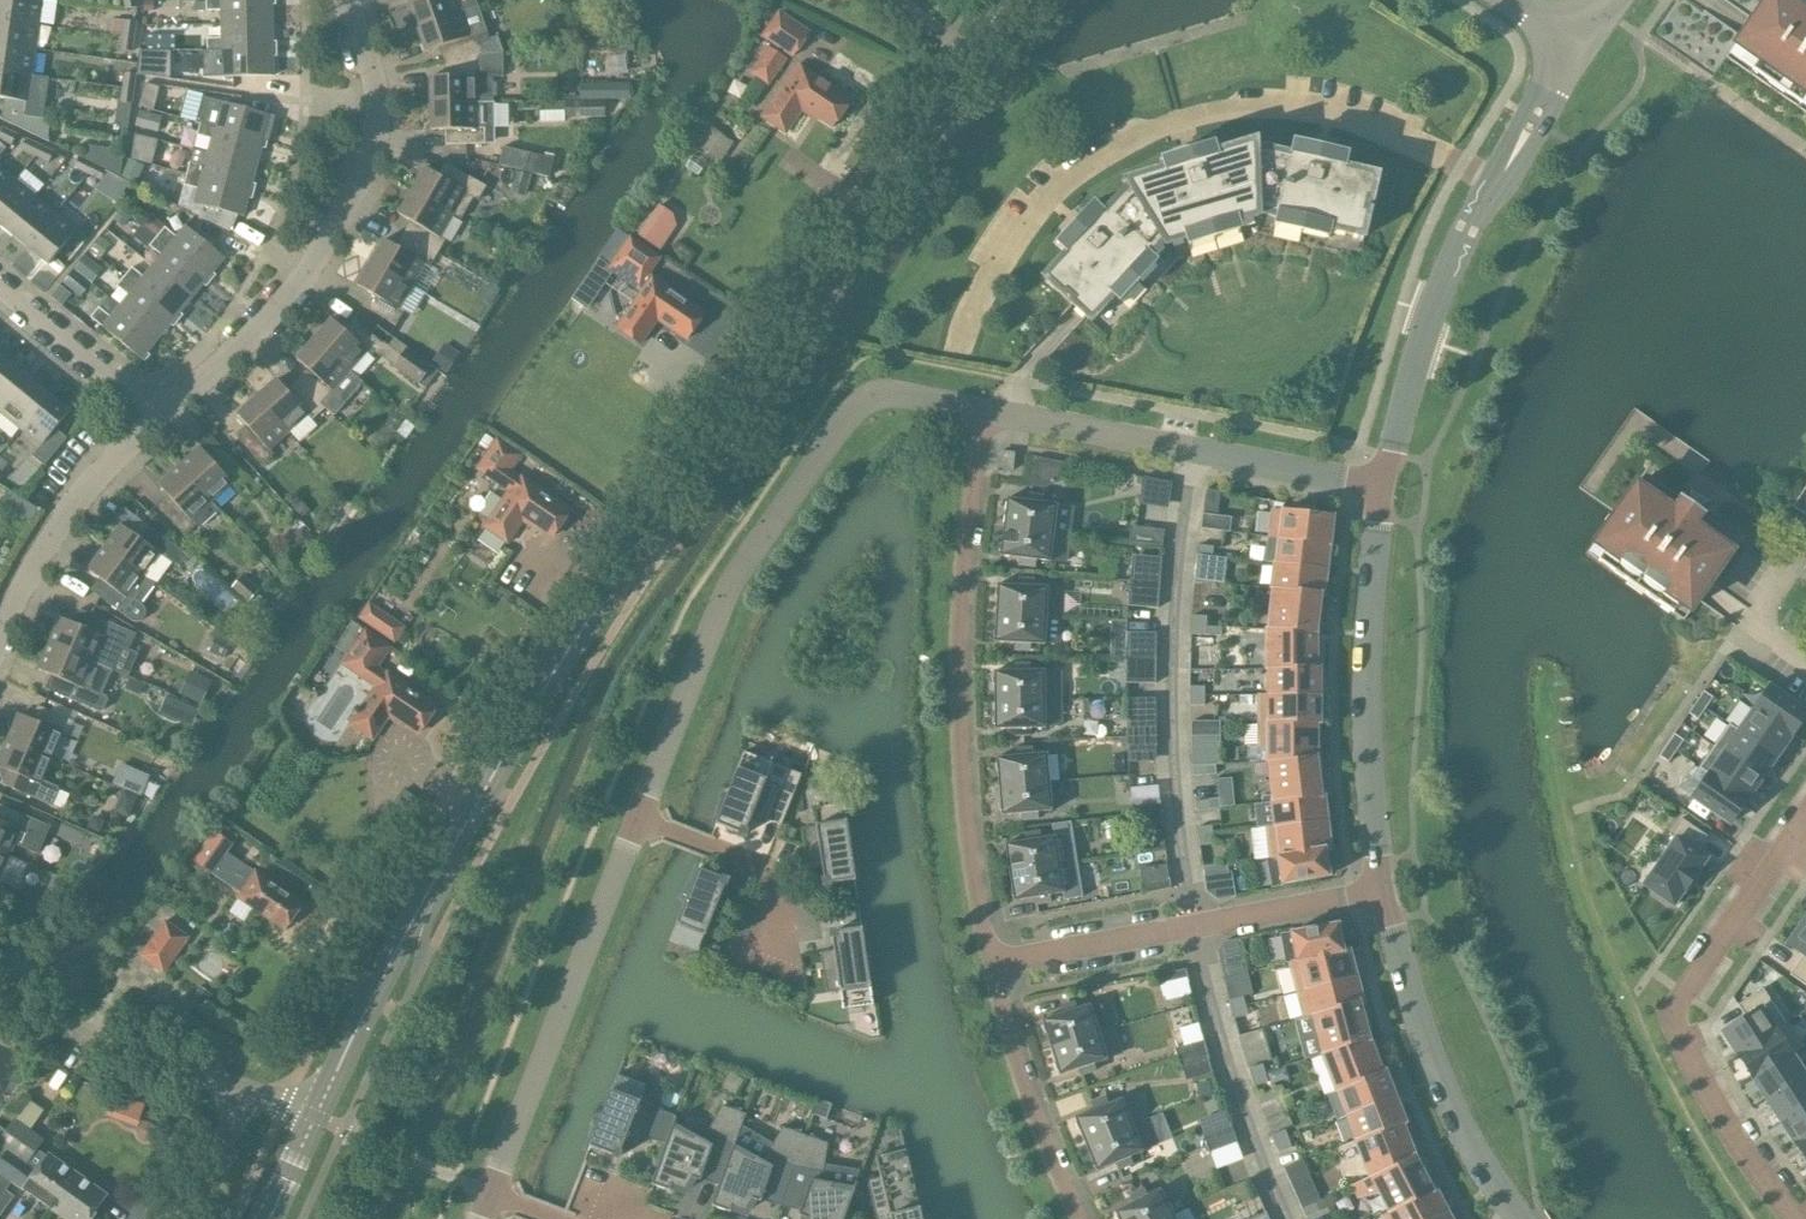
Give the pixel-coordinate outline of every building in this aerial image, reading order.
[(40,23),(43,0),(0,0),(0,18),(40,23)] [(125,8),(137,6),(136,0),(124,0),(125,8)] [(145,11),(155,10),(154,0),(152,0),(144,1),(145,11)] [(207,1),(207,10),(222,10),(222,24),(273,23),(273,0),(207,0),(207,1)] [(463,11),(459,0),(413,0),(409,1),(418,26),(463,11)] [(1736,43),(1759,59),(1753,68),(1803,103),(1805,99),(1805,0),(1766,0),(1736,43)] [(207,10),(207,1),(195,1),(195,10),(207,10)] [(440,47),(444,61),(484,54),(503,51),(498,36),(480,42),(477,34),(488,30),(479,6),(463,11),(418,26),(426,51),(440,47)] [(778,12),(763,36),(794,55),(809,31),(778,12)] [(36,49),(40,23),(0,18),(0,44),(36,49)] [(123,35),(135,37),(137,21),(125,20),(123,35)] [(273,23),(222,24),(223,37),(208,37),(208,38),(197,38),(198,50),(208,50),(274,49),(273,23)] [(148,49),(161,49),(160,34),(148,34),(148,49)] [(123,35),(121,49),(133,51),(135,37),(123,35)] [(32,75),(36,49),(0,44),(0,70),(32,75)] [(786,58),(769,47),(752,72),(769,83),(786,58)] [(137,74),(150,76),(151,64),(171,64),(171,49),(161,49),(148,49),(141,50),(137,74)] [(274,49),(208,50),(208,62),(223,62),(224,76),(274,75),(274,49)] [(484,54),(444,61),(444,76),(430,76),(431,103),(494,102),(494,76),(504,76),(504,52),(484,54)] [(781,91),(833,125),(850,100),(798,66),(781,91)] [(29,102),(32,75),(0,70),(0,98),(29,102)] [(123,88),(135,89),(137,74),(126,72),(123,88)] [(153,109),(160,86),(146,83),(140,105),(153,109)] [(612,98),(612,83),(582,83),(582,99),(612,98)] [(123,88),(121,102),(133,104),(135,89),(123,88)] [(540,101),(541,122),(565,121),(565,100),(540,101)] [(264,140),(271,114),(222,101),(219,115),(204,111),(201,123),(264,140)] [(605,101),(582,101),(582,116),(605,116),(605,101)] [(494,102),(431,103),(432,129),(446,129),(447,144),(486,143),(486,140),(495,139),(494,102)] [(140,110),(136,126),(159,132),(163,116),(140,110)] [(264,140),(201,123),(198,135),(212,139),(209,152),(258,165),(264,140)] [(711,124),(697,143),(721,160),(735,141),(711,124)] [(0,136),(0,139),(11,144),(15,140),(18,134),(4,128),(0,136)] [(131,159),(144,162),(150,137),(135,133),(131,157),(131,159)] [(41,145),(28,139),(23,149),(36,155),(41,145)] [(1130,185),(1134,192),(1165,241),(1167,244),(1190,237),(1189,232),(1235,218),(1236,223),(1259,216),(1259,212),(1259,195),(1257,154),(1257,146),(1257,140),(1217,152),(1216,148),(1205,151),(1203,147),(1200,148),(1199,147),(1194,148),(1194,150),(1184,153),(1183,152),(1178,153),(1179,155),(1175,156),(1176,160),(1165,164),(1166,168),(1126,180),(1130,185)] [(504,146),(499,164),(527,171),(565,181),(572,153),(534,143),(532,153),(504,146)] [(1257,146),(1257,154),(1259,195),(1259,212),(1281,217),(1282,212),(1329,222),(1328,228),(1364,236),(1370,209),(1367,208),(1368,204),(1369,199),(1373,200),(1379,174),(1345,166),(1347,157),(1336,154),(1337,150),(1333,149),(1333,148),(1328,147),(1327,148),(1316,145),(1317,144),(1312,143),(1311,144),(1307,143),(1306,148),(1295,145),(1292,154),(1257,146)] [(41,145),(36,155),(50,162),(55,152),(41,145)] [(258,165),(209,152),(205,165),(191,161),(188,172),(251,189),(258,165)] [(94,162),(81,155),(75,166),(89,173),(94,162)] [(124,175),(138,181),(144,168),(131,161),(124,175)] [(94,162),(89,173),(103,179),(108,169),(94,162)] [(413,190),(454,214),(462,218),(474,197),(479,200),(487,186),(446,162),(439,175),(426,167),(413,190)] [(16,179),(0,166),(0,199),(16,179)] [(517,171),(511,190),(526,194),(531,175),(517,171)] [(251,189),(188,172),(184,185),(199,189),(195,203),(244,216),(251,189)] [(0,199),(0,223),(8,230),(36,196),(16,179),(0,199)] [(1165,241),(1134,192),(1130,185),(1105,212),(1098,206),(1090,214),(1087,211),(1084,214),(1083,213),(1079,217),(1080,218),(1073,226),(1072,225),(1068,229),(1069,230),(1066,233),(1070,237),(1062,245),(1068,251),(1045,276),(1065,295),(1067,292),(1074,299),(1072,302),(1092,320),(1117,293),(1113,289),(1130,271),(1146,254),(1150,257),(1153,254),(1165,241)] [(441,236),(454,214),(413,190),(399,213),(412,221),(405,233),(438,253),(446,239),(441,236)] [(28,246),(56,212),(36,196),(8,230),(28,246)] [(640,232),(638,235),(661,250),(677,226),(673,214),(659,204),(653,212),(640,232)] [(124,227),(133,216),(122,208),(114,219),(124,227)] [(56,212),(28,246),(49,264),(77,229),(56,212)] [(1165,241),(1153,254),(1150,257),(1146,254),(1130,271),(1113,289),(1117,293),(1092,320),(1108,334),(1177,258),(1259,233),(1359,256),(1364,236),(1328,228),(1329,222),(1282,212),(1281,217),(1259,212),(1259,216),(1236,223),(1235,218),(1189,232),(1190,237),(1167,244),(1165,241)] [(158,236),(166,226),(159,220),(151,214),(144,223),(151,230),(158,236)] [(158,236),(158,237),(208,278),(214,272),(226,257),(187,225),(178,236),(166,226),(158,236)] [(618,328),(640,343),(657,318),(687,339),(705,313),(653,276),(645,271),(660,251),(630,232),(609,264),(611,266),(610,267),(643,290),(618,328)] [(438,253),(405,233),(397,246),(385,239),(371,262),(412,286),(425,264),(430,267),(438,253)] [(208,278),(158,237),(150,246),(162,255),(153,266),(192,298),(208,278)] [(93,249),(100,255),(109,244),(102,238),(93,249)] [(77,268),(88,277),(97,266),(86,256),(77,268)] [(588,309),(614,272),(609,268),(610,267),(611,266),(609,264),(599,258),(599,259),(572,298),(588,309)] [(412,286),(371,262),(358,285),(370,292),(363,305),(397,325),(405,311),(400,308),(412,286)] [(192,298),(153,266),(145,276),(133,267),(125,277),(176,318),(192,298)] [(77,291),(86,279),(75,270),(65,281),(77,291)] [(176,318),(125,277),(117,286),(129,295),(120,306),(159,338),(176,318)] [(479,297),(492,305),(499,292),(486,285),(479,297)] [(159,338),(120,306),(112,316),(100,307),(92,317),(143,359),(159,338)] [(315,338),(351,370),(367,351),(372,355),(383,343),(353,317),(343,328),(332,318),(315,338)] [(351,370),(315,338),(297,358),(308,368),(298,379),(332,413),(334,415),(364,382),(351,370)] [(420,383),(430,370),(433,365),(407,347),(395,365),(420,383)] [(9,361),(0,353),(0,372),(9,361)] [(29,377),(9,361),(0,372),(0,411),(1,412),(29,377)] [(21,428),(49,394),(29,377),(1,412),(21,428)] [(332,413),(298,379),(287,389),(278,378),(258,396),(289,432),(308,415),(312,420),(317,415),(325,408),(332,413)] [(21,428),(42,446),(70,411),(49,394),(21,428)] [(289,432),(258,396),(238,414),(247,425),(236,434),(262,464),(275,453),(271,449),(289,432)] [(332,416),(325,408),(317,415),(324,423),(332,416)] [(525,517),(553,536),(570,511),(511,470),(521,455),(497,439),(477,469),(509,490),(484,527),(508,543),(525,517)] [(212,501),(232,483),(236,487),(248,476),(222,447),(211,457),(201,446),(180,465),(212,501)] [(1013,470),(1015,452),(1000,451),(999,469),(1013,470)] [(1034,484),(1045,486),(1061,477),(1063,463),(1039,458),(1034,484)] [(212,501),(180,465),(159,484),(169,495),(158,505),(184,534),(196,523),(192,519),(212,501)] [(1145,476),(1143,488),(1144,488),(1144,487),(1171,491),(1171,492),(1172,492),(1174,482),(1145,476)] [(1611,568),(1660,602),(1662,604),(1663,603),(1662,602),(1672,589),(1695,605),(1704,592),(1707,594),(1712,587),(1709,585),(1733,550),(1722,542),(1723,541),(1722,540),(1721,541),(1709,533),(1712,529),(1714,530),(1714,529),(1702,520),(1706,514),(1680,496),(1676,502),(1664,493),(1663,494),(1664,495),(1661,499),(1649,491),(1650,490),(1649,489),(1648,490),(1637,482),(1612,517),(1610,516),(1605,523),(1607,525),(1599,537),(1622,553),(1612,567),(1611,567),(1611,568)] [(1009,498),(1005,526),(1070,534),(1070,533),(1056,532),(1059,504),(1044,502),(1045,495),(1030,493),(1030,500),(1009,498)] [(38,508),(26,500),(18,513),(30,521),(38,508)] [(1279,538),(1280,537),(1331,543),(1334,516),(1316,514),(1317,509),(1302,507),(1301,512),(1273,509),(1270,537),(1279,538)] [(1233,516),(1204,513),(1202,527),(1231,531),(1233,516)] [(156,584),(155,583),(171,561),(165,556),(174,543),(142,520),(134,532),(122,524),(105,546),(156,584)] [(1129,542),(1163,546),(1165,529),(1131,525),(1129,542)] [(303,526),(286,542),(297,554),(314,538),(303,526)] [(1070,534),(1005,526),(1002,555),(1022,558),(1022,565),(1036,566),(1037,560),(1052,561),(1052,559),(1067,561),(1070,534)] [(1277,563),(1328,569),(1331,543),(1280,537),(1279,538),(1277,563)] [(1200,544),(1198,562),(1212,564),(1215,545),(1200,544)] [(156,584),(105,546),(89,569),(100,577),(91,589),(132,619),(134,620),(135,621),(137,621),(139,621),(141,621),(142,620),(144,619),(145,618),(146,617),(147,615),(147,613),(147,611),(147,609),(146,607),(145,605),(144,604),(142,603),(156,584)] [(1274,588),(1321,594),(1321,595),(1325,596),(1328,569),(1277,563),(1274,588)] [(1132,580),(1161,582),(1162,572),(1161,572),(1161,573),(1133,571),(1134,570),(1133,570),(1132,580)] [(233,587),(249,602),(257,592),(259,590),(243,575),(233,587)] [(999,584),(998,613),(1063,616),(1064,590),(1050,590),(1050,586),(1035,586),(1035,579),(1021,578),(1020,585),(999,584)] [(1132,580),(1131,590),(1132,590),(1132,589),(1160,591),(1160,593),(1161,593),(1161,582),(1132,580)] [(1269,628),(1317,631),(1321,595),(1321,594),(1274,588),(1269,628)] [(257,592),(249,602),(255,607),(263,598),(257,592)] [(360,617),(395,641),(404,627),(370,603),(360,617)] [(94,661),(113,669),(123,646),(127,648),(131,646),(137,633),(80,609),(74,622),(61,617),(50,643),(94,661)] [(1063,616),(998,613),(996,642),(1017,643),(1017,649),(1031,650),(1031,643),(1047,644),(1047,642),(1061,643),(1063,616)] [(1194,614),(1193,633),(1207,634),(1208,615),(1194,614)] [(351,651),(364,631),(366,629),(354,621),(353,620),(336,645),(337,646),(349,654),(351,651)] [(1317,631),(1269,628),(1269,669),(1317,669),(1317,668),(1317,631)] [(384,673),(376,668),(389,647),(364,631),(351,651),(349,654),(342,665),(375,687),(384,673)] [(233,642),(221,636),(213,653),(225,659),(233,642)] [(94,661),(50,643),(39,668),(52,674),(46,688),(101,711),(104,709),(109,699),(107,695),(105,694),(105,693),(103,693),(113,669),(94,661)] [(1127,647),(1111,647),(1111,657),(1127,657),(1127,647)] [(1128,658),(1158,658),(1158,648),(1157,648),(1157,649),(1129,648),(1129,647),(1128,647),(1128,658)] [(1128,658),(1128,668),(1129,668),(1129,667),(1156,667),(1156,668),(1157,668),(1158,658),(1128,658)] [(996,700),(1061,698),(1061,671),(1047,672),(1046,670),(1031,670),(1031,663),(1016,663),(1017,670),(995,671),(996,700)] [(1269,669),(1269,694),(1269,695),(1321,695),(1321,668),(1317,668),(1317,669),(1269,669)] [(375,687),(360,709),(358,708),(354,713),(356,715),(349,725),(373,741),(391,714),(419,733),(436,707),(384,673),(375,687)] [(131,677),(128,686),(141,692),(145,683),(131,677)] [(201,704),(209,688),(188,678),(180,693),(201,704)] [(1733,684),(1719,685),(1736,697),(1741,689),(1733,684)] [(1191,704),(1206,704),(1206,685),(1191,685),(1191,704)] [(1770,686),(1762,697),(1754,709),(1791,736),(1805,714),(1805,711),(1770,686)] [(1713,697),(1704,691),(1697,701),(1706,708),(1713,697)] [(159,712),(176,719),(184,702),(167,694),(159,712)] [(1269,694),(1260,694),(1260,721),(1318,721),(1318,722),(1321,722),(1321,695),(1269,695),(1269,694)] [(996,700),(996,729),(1018,728),(1018,735),(1032,735),(1032,728),(1047,728),(1047,700),(1061,699),(1061,698),(996,700)] [(1706,708),(1697,701),(1689,713),(1698,719),(1706,708)] [(52,758),(54,754),(63,733),(68,736),(75,721),(39,705),(33,719),(20,713),(8,739),(52,758)] [(1791,736),(1754,709),(1745,722),(1739,730),(1739,731),(1776,757),(1791,736)] [(1193,721),(1193,735),(1221,735),(1221,721),(1193,721)] [(1318,721),(1260,721),(1260,747),(1270,747),(1270,761),(1318,758),(1318,722),(1318,721)] [(1739,730),(1730,723),(1714,745),(1761,778),(1776,757),(1739,731),(1739,730)] [(1158,734),(1158,725),(1157,725),(1157,726),(1129,726),(1129,725),(1128,725),(1128,736),(1158,734)] [(1158,734),(1128,736),(1129,746),(1130,746),(1130,745),(1157,744),(1157,745),(1158,745),(1158,734)] [(1684,740),(1675,734),(1667,744),(1676,750),(1684,740)] [(8,739),(0,758),(0,766),(10,770),(5,784),(53,805),(61,787),(43,779),(52,758),(8,739)] [(1676,750),(1667,744),(1660,755),(1669,762),(1676,750)] [(1761,778),(1714,745),(1699,768),(1708,774),(1709,773),(1746,799),(1761,778)] [(1051,781),(1049,753),(1034,754),(1033,747),(1019,748),(1019,755),(998,757),(1001,786),(1051,781)] [(765,823),(780,784),(768,779),(774,762),(745,751),(717,823),(746,834),(752,818),(765,823)] [(1318,758),(1270,761),(1274,801),(1322,795),(1318,758)] [(117,766),(111,783),(139,795),(146,778),(117,766)] [(1746,799),(1709,773),(1708,774),(1700,786),(1693,797),(1730,823),(1746,799)] [(1218,779),(1220,807),(1235,805),(1232,777),(1218,779)] [(1051,781),(1001,786),(1003,815),(1024,813),(1025,820),(1039,818),(1039,812),(1054,810),(1051,781)] [(1274,801),(1277,825),(1277,826),(1329,821),(1326,794),(1322,795),(1274,801)] [(1196,800),(1197,810),(1212,809),(1211,799),(1196,800)] [(1163,811),(1162,801),(1161,801),(1161,802),(1134,805),(1133,804),(1132,804),(1133,814),(1163,811)] [(845,803),(815,807),(817,825),(804,827),(810,868),(823,866),(826,884),(856,880),(845,803)] [(10,855),(15,843),(39,853),(50,827),(52,828),(53,826),(0,804),(0,850),(10,855)] [(1163,811),(1133,814),(1134,824),(1135,824),(1135,823),(1163,820),(1163,821),(1164,821),(1163,811)] [(105,820),(98,817),(93,819),(89,826),(101,831),(105,820)] [(1676,839),(1644,884),(1674,905),(1675,904),(1677,905),(1685,893),(1683,892),(1684,891),(1697,872),(1707,858),(1697,851),(1707,836),(1681,817),(1669,834),(1676,839)] [(1272,857),(1282,856),(1281,852),(1325,847),(1325,848),(1332,847),(1329,821),(1277,826),(1277,825),(1268,827),(1272,857)] [(1213,825),(1199,827),(1201,845),(1215,844),(1213,825)] [(1061,864),(1057,835),(1042,838),(1041,831),(1026,833),(1027,840),(1007,843),(1011,872),(1061,864)] [(1282,856),(1272,857),(1269,858),(1269,860),(1270,860),(1274,885),(1283,884),(1330,875),(1325,848),(1325,847),(1281,852),(1282,856)] [(10,855),(0,850),(0,894),(5,882),(17,888),(28,863),(10,855)] [(1061,864),(1011,872),(1016,901),(1037,897),(1038,904),(1052,902),(1051,895),(1066,893),(1061,864)] [(1220,874),(1219,864),(1204,866),(1206,876),(1220,874)] [(234,893),(286,928),(303,903),(251,868),(234,893)] [(719,940),(734,901),(722,896),(728,879),(699,868),(671,940),(700,951),(706,935),(719,940)] [(56,874),(50,888),(63,894),(69,880),(56,874)] [(1143,881),(1142,882),(1143,893),(1173,888),(1171,877),(1170,877),(1170,878),(1143,882),(1143,881)] [(1788,944),(1804,955),(1790,974),(1805,985),(1805,920),(1805,919),(1788,944)] [(155,936),(178,952),(189,937),(166,920),(155,936)] [(1344,951),(1341,932),(1331,925),(1292,932),(1292,933),(1283,935),(1287,959),(1287,961),(1290,961),(1300,959),(1301,963),(1344,952),(1344,951)] [(822,951),(828,992),(841,991),(844,1008),(874,1004),(873,997),(863,927),(832,932),(835,949),(822,951)] [(1220,940),(1225,975),(1248,971),(1243,937),(1220,940)] [(705,961),(713,965),(718,953),(709,950),(705,961)] [(1344,951),(1344,952),(1301,963),(1300,959),(1290,961),(1298,991),(1357,976),(1351,950),(1344,951)] [(1188,968),(1158,974),(1161,985),(1162,985),(1162,984),(1189,978),(1189,979),(1190,979),(1188,968)] [(1357,976),(1298,991),(1305,1017),(1314,1014),(1360,1002),(1361,1003),(1364,1002),(1357,976)] [(196,1019),(213,994),(200,985),(183,1010),(196,1019)] [(1738,1004),(1746,1016),(1771,1000),(1763,988),(1738,1004)] [(1244,995),(1230,999),(1235,1017),(1249,1013),(1244,995)] [(1785,1022),(1771,1000),(1746,1016),(1723,1031),(1738,1054),(1788,1021),(1788,1020),(1785,1022)] [(1043,1019),(1052,1047),(1114,1027),(1114,1026),(1100,1030),(1092,1004),(1077,1008),(1075,1002),(1062,1006),(1064,1013),(1043,1019)] [(1362,1007),(1361,1003),(1360,1002),(1314,1014),(1324,1053),(1370,1038),(1366,1022),(1369,1021),(1365,1006),(1362,1007)] [(1738,1054),(1753,1077),(1803,1044),(1788,1021),(1738,1054)] [(1114,1027),(1052,1047),(1061,1074),(1081,1068),(1083,1074),(1097,1070),(1095,1063),(1109,1059),(1109,1057),(1122,1053),(1114,1027)] [(1208,1047),(1205,1038),(1204,1038),(1204,1039),(1178,1047),(1177,1046),(1176,1046),(1179,1055),(1208,1047)] [(1324,1053),(1339,1089),(1339,1090),(1383,1073),(1383,1072),(1370,1038),(1324,1053)] [(1792,1053),(1804,1045),(1803,1044),(1753,1077),(1767,1099),(1805,1074),(1792,1053)] [(1208,1047),(1179,1055),(1182,1066),(1183,1065),(1183,1064),(1210,1057),(1210,1058),(1211,1058),(1208,1047)] [(1265,1069),(1264,1063),(1250,1067),(1251,1074),(1265,1069)] [(1265,1069),(1251,1074),(1255,1085),(1269,1081),(1265,1069)] [(1383,1072),(1383,1073),(1339,1090),(1339,1089),(1330,1093),(1339,1118),(1349,1115),(1349,1114),(1396,1096),(1387,1071),(1383,1072)] [(639,1145),(654,1106),(641,1101),(648,1085),(618,1073),(590,1145),(619,1157),(626,1140),(639,1145)] [(1805,1074),(1767,1099),(1781,1121),(1805,1104),(1805,1075),(1805,1074)] [(115,1091),(109,1114),(141,1123),(147,1099),(115,1091)] [(1396,1096),(1349,1114),(1349,1115),(1358,1138),(1402,1121),(1403,1122),(1406,1121),(1396,1096)] [(1076,1117),(1087,1144),(1147,1119),(1147,1118),(1134,1123),(1123,1097),(1109,1103),(1106,1097),(1093,1102),(1096,1109),(1076,1117)] [(832,1104),(818,1099),(813,1114),(827,1118),(832,1104)] [(1781,1121),(1795,1142),(1805,1135),(1805,1104),(1781,1121)] [(723,1105),(709,1130),(734,1144),(734,1145),(736,1146),(747,1113),(723,1105)] [(714,1144),(695,1133),(694,1135),(675,1124),(677,1118),(676,1118),(652,1183),(671,1190),(673,1185),(686,1190),(693,1178),(701,1181),(714,1144)] [(1147,1119),(1087,1144),(1098,1170),(1118,1162),(1120,1169),(1134,1163),(1131,1157),(1145,1151),(1144,1149),(1158,1144),(1147,1119)] [(1416,1156),(1403,1122),(1402,1121),(1358,1138),(1372,1176),(1416,1156)] [(1236,1134),(1233,1124),(1232,1124),(1232,1125),(1206,1135),(1206,1134),(1205,1134),(1208,1144),(1236,1134)] [(24,1159),(37,1141),(14,1125),(1,1143),(24,1159)] [(784,1126),(770,1151),(765,1160),(755,1155),(754,1156),(736,1146),(734,1145),(713,1205),(731,1211),(733,1207),(746,1211),(753,1199),(761,1202),(765,1193),(784,1199),(796,1167),(796,1166),(806,1134),(784,1126)] [(1287,1129),(1273,1134),(1279,1152),(1293,1147),(1287,1129)] [(829,1143),(806,1134),(796,1166),(825,1171),(829,1143)] [(1236,1134),(1208,1144),(1212,1154),(1213,1153),(1212,1152),(1238,1143),(1239,1144),(1240,1143),(1236,1134)] [(1795,1142),(1805,1159),(1805,1135),(1795,1142)] [(1,1143),(1,1144),(11,1151),(0,1167),(0,1218),(11,1218),(22,1202),(2,1188),(10,1178),(68,1218),(93,1218),(97,1213),(97,1212),(98,1211),(32,1165),(31,1167),(23,1161),(24,1159),(1,1143)] [(907,1149),(876,1156),(881,1176),(868,1180),(878,1218),(924,1218),(907,1149)] [(32,1165),(98,1211),(109,1195),(51,1153),(49,1156),(42,1151),(32,1165)] [(1372,1176),(1353,1184),(1359,1197),(1381,1192),(1390,1211),(1391,1211),(1433,1189),(1433,1188),(1431,1184),(1434,1183),(1427,1169),(1423,1170),(1416,1156),(1372,1176)] [(1244,1209),(1261,1200),(1251,1178),(1232,1186),(1244,1209)] [(833,1184),(834,1183),(812,1179),(799,1215),(807,1218),(845,1218),(858,1182),(856,1182),(854,1188),(833,1184)] [(1433,1189),(1391,1211),(1390,1211),(1382,1215),(1384,1218),(1433,1218),(1449,1211),(1436,1187),(1433,1188),(1433,1189)] [(1162,1188),(1148,1195),(1145,1189),(1132,1195),(1135,1201),(1116,1211),(1120,1218),(1164,1218),(1175,1214),(1162,1188)] [(1312,1194),(1300,1199),(1299,1199),(1302,1207),(1315,1202),(1312,1194)] [(1315,1202),(1302,1207),(1306,1216),(1307,1216),(1319,1211),(1315,1202)] [(1267,1210),(1266,1210),(1266,1211),(1249,1218),(1271,1218),(1267,1210)] [(1433,1218),(1453,1218),(1449,1211),(1433,1218)]
